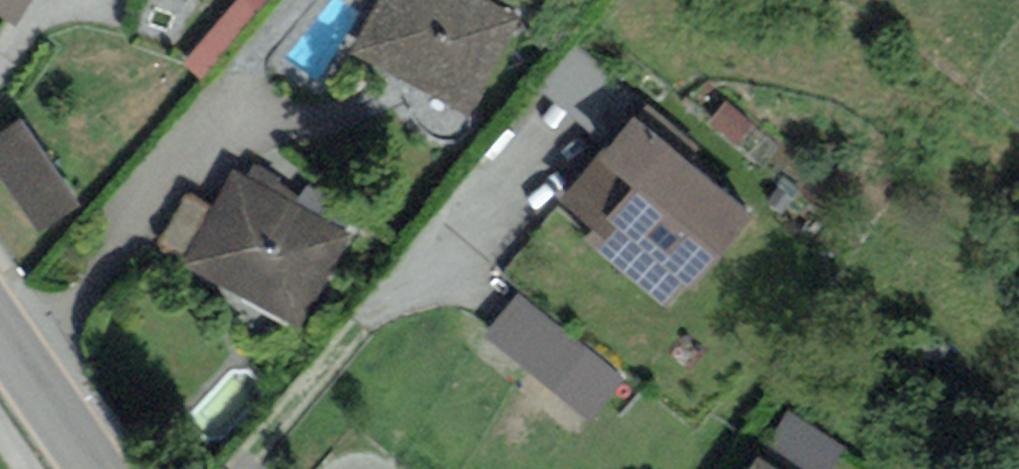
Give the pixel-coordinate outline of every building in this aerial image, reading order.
[(33,0),(0,0),(0,16),(17,26),(33,0)] [(183,67),(202,82),(269,0),(238,0),(183,67)] [(350,53),(471,118),(523,19),(487,0),(378,0),(350,53)] [(592,229),(585,238),(668,310),(752,215),(689,159),(697,151),(647,106),(606,152),(603,149),(559,200),(592,229)] [(37,232),(78,205),(20,119),(0,132),(0,177),(37,232)] [(234,172),(179,261),(300,329),(350,234),(234,172)] [(624,378),(518,293),(484,336),(590,420),(624,378)] [(760,459),(775,468),(833,468),(846,449),(790,414),(760,459)] [(750,468),(775,468),(760,459),(758,457),(750,468)]
